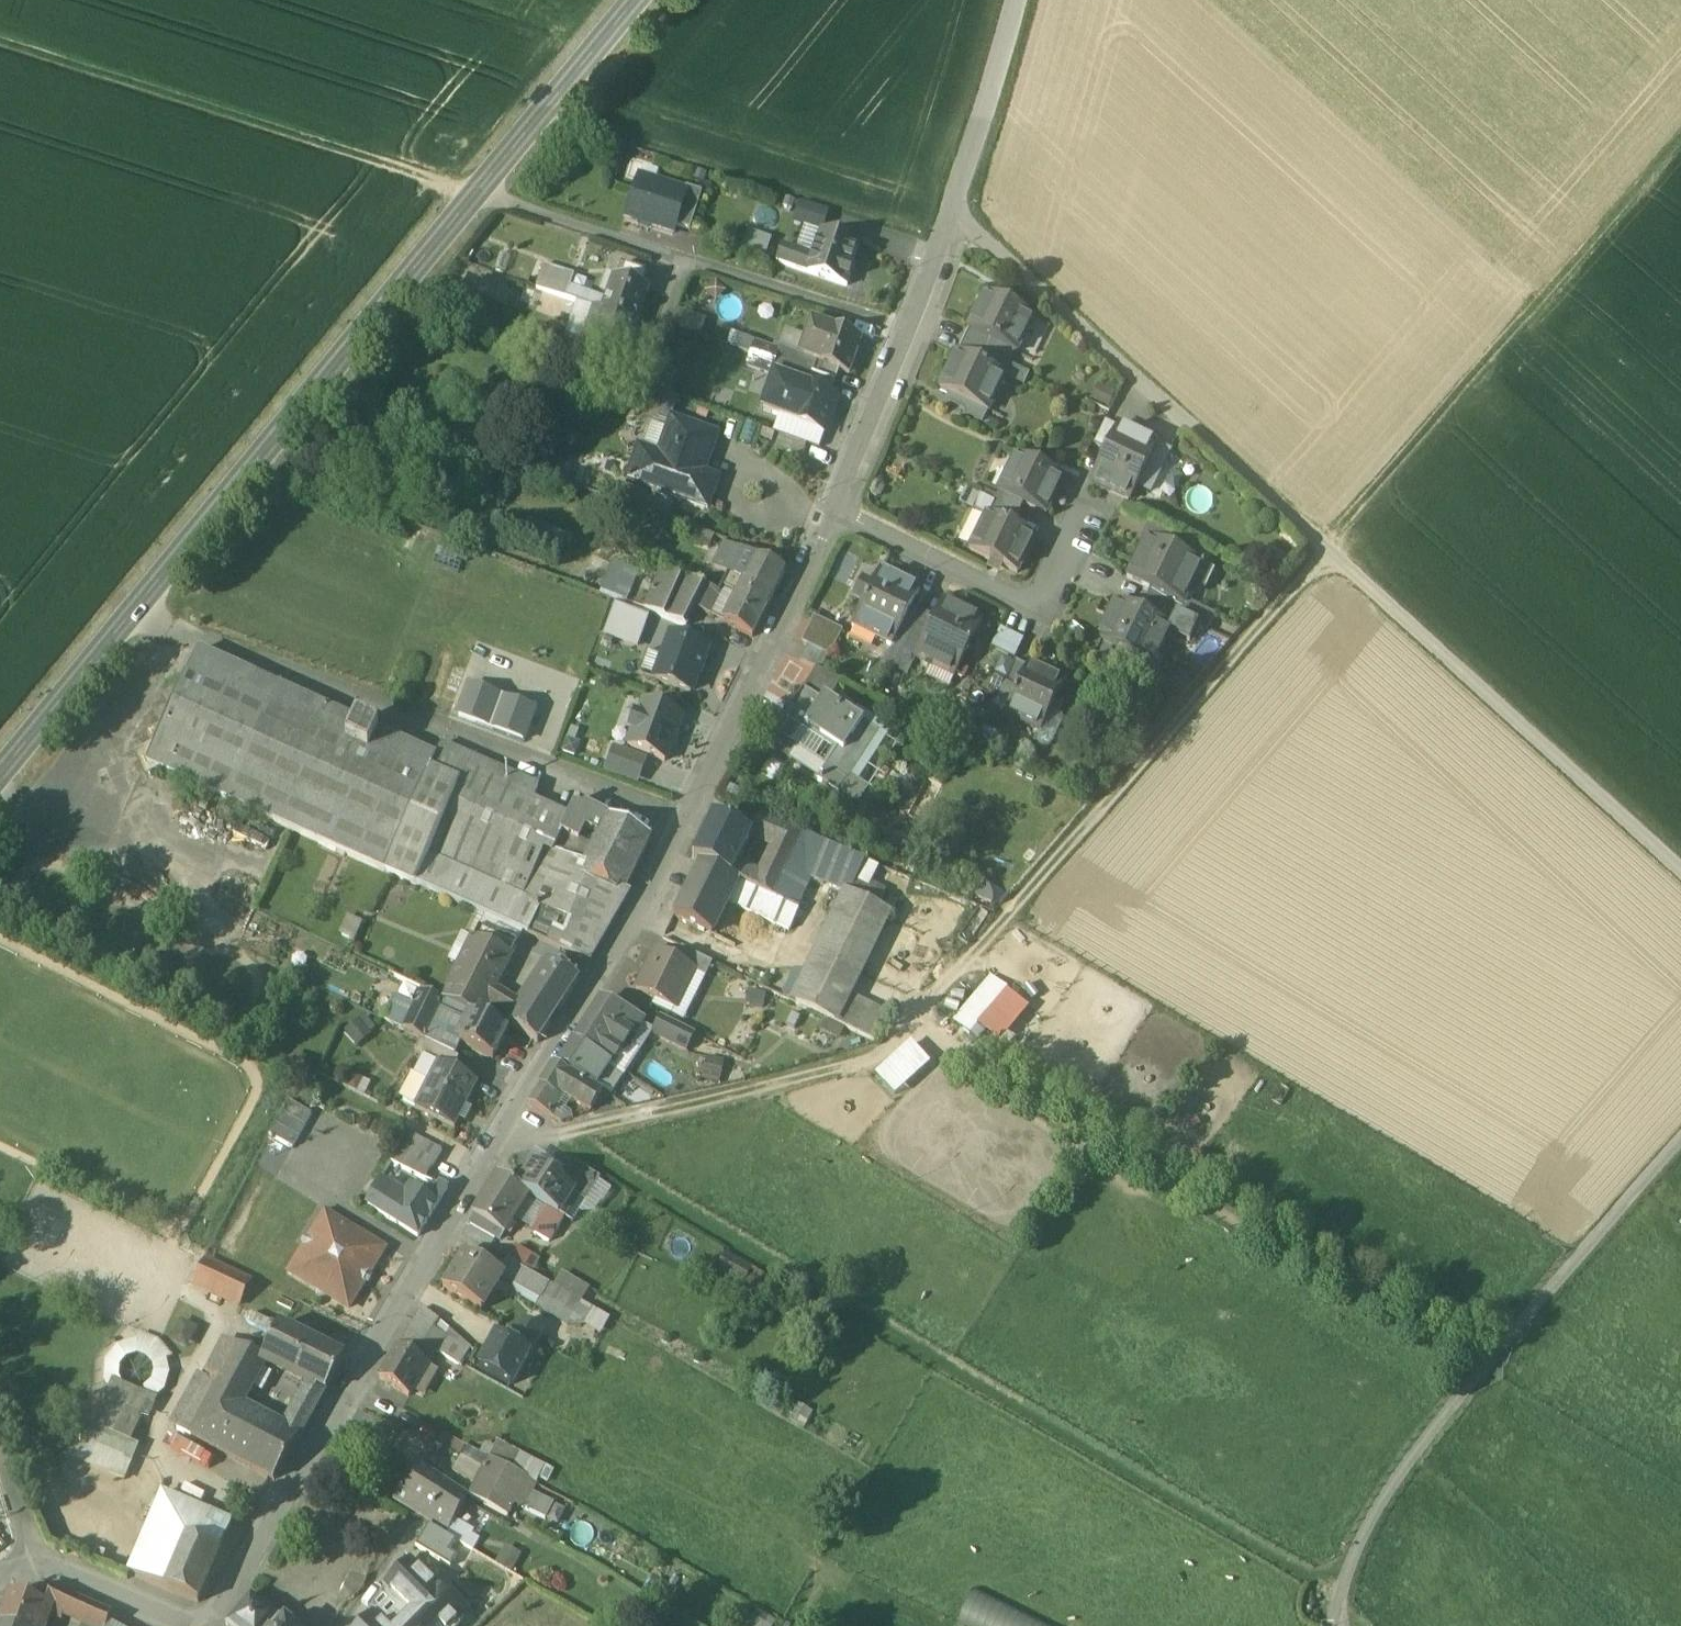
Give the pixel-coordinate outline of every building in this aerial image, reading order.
[(685,193),(640,178),(627,220),(673,235),(676,227),(686,193),(685,193)] [(702,194),(687,189),(685,193),(686,193),(676,227),(690,231),(702,194)] [(748,232),(745,248),(770,252),(773,237),(748,232)] [(858,248),(821,235),(813,259),(808,274),(847,288),(854,268),(851,267),(858,248)] [(796,253),(783,248),(777,264),(791,268),(796,253)] [(813,259),(796,253),(791,268),(808,274),(813,259)] [(574,277),(544,266),(536,289),(566,300),(574,277)] [(647,274),(622,266),(617,280),(642,288),(647,274)] [(508,299),(512,286),(483,276),(478,290),(508,299)] [(614,279),(606,276),(600,294),(608,296),(614,279)] [(617,280),(614,279),(608,296),(602,313),(636,324),(648,292),(649,291),(642,288),(617,280)] [(566,300),(536,289),(529,309),(560,319),(566,300)] [(1033,320),(986,297),(969,331),(992,342),(1014,353),(1016,354),(1033,320)] [(594,310),(582,343),(591,346),(602,313),(594,310)] [(702,335),(707,320),(679,310),(674,325),(702,335)] [(636,324),(602,313),(591,346),(625,358),(625,357),(636,324)] [(828,330),(811,324),(801,355),(800,356),(817,362),(828,330)] [(861,342),(828,330),(817,362),(816,365),(817,365),(839,373),(850,377),(861,342)] [(1014,353),(992,342),(986,355),(1008,366),(1014,353)] [(779,353),(755,344),(751,356),(776,365),(780,353),(779,353)] [(817,362),(800,356),(801,355),(781,348),(779,353),(780,353),(776,365),(812,377),(817,365),(816,365),(817,362)] [(1008,366),(986,355),(980,367),(1002,378),(1008,366)] [(776,365),(751,356),(747,367),(770,376),(772,377),(776,365)] [(980,367),(957,356),(940,391),(987,413),(1004,379),(980,367)] [(812,377),(776,365),(772,377),(770,376),(770,378),(774,379),(774,378),(803,388),(831,398),(835,385),(812,377)] [(839,373),(817,365),(812,377),(835,385),(839,373)] [(803,388),(774,378),(774,379),(762,412),(779,418),(791,423),(803,388)] [(1099,384),(1092,398),(1110,407),(1117,393),(1099,384)] [(831,398),(803,388),(791,423),(779,418),(773,434),(819,450),(825,435),(826,433),(825,433),(836,402),(837,402),(837,400),(831,398)] [(679,401),(668,397),(659,423),(670,427),(672,422),(679,401)] [(717,438),(672,422),(670,427),(659,458),(639,450),(627,483),(707,512),(715,491),(700,486),(717,438)] [(1105,424),(1094,447),(1106,453),(1117,430),(1105,424)] [(1106,453),(1091,483),(1130,502),(1156,447),(1118,429),(1106,453)] [(807,446),(780,437),(776,450),(802,459),(807,446)] [(1063,481),(1016,458),(999,492),(1001,493),(1023,504),(1046,515),(1063,481)] [(1023,504),(1001,493),(995,505),(1017,516),(1023,504)] [(1017,516),(995,505),(989,518),(1011,529),(1017,516)] [(989,518),(987,517),(970,552),(1017,574),(1034,540),(989,518)] [(554,535),(528,525),(522,541),(548,551),(554,535)] [(1201,567),(1146,540),(1128,579),(1159,594),(1183,605),(1185,601),(1192,585),(1201,567)] [(741,553),(726,546),(715,569),(728,575),(730,576),(731,575),(741,553)] [(744,582),(737,596),(767,610),(785,573),(755,559),(744,582)] [(639,573),(613,563),(602,592),(627,602),(639,573)] [(1201,567),(1192,585),(1205,591),(1214,572),(1202,566),(1201,567)] [(683,581),(663,573),(645,612),(663,619),(671,600),(695,610),(711,617),(721,596),(720,595),(719,594),(705,588),(684,580),(683,581)] [(919,593),(880,574),(853,628),(892,647),(904,624),(919,593)] [(730,576),(728,575),(719,594),(720,595),(721,593),(723,590),(737,596),(744,582),(731,575),(730,576)] [(737,596),(723,590),(721,593),(720,595),(721,596),(711,617),(723,623),(737,596)] [(1183,605),(1159,594),(1153,606),(1175,617),(1201,630),(1207,632),(1214,616),(1185,601),(1183,605)] [(737,596),(723,623),(753,639),(767,610),(737,596)] [(695,610),(671,600),(663,619),(686,628),(695,610)] [(1146,618),(1115,603),(1096,642),(1152,669),(1169,634),(1169,633),(1170,630),(1169,629),(1146,618)] [(916,658),(916,659),(955,678),(981,623),(943,605),(928,636),(916,658)] [(1153,606),(1146,618),(1169,629),(1175,617),(1153,606)] [(650,619),(616,607),(605,634),(640,647),(650,619)] [(1201,630),(1175,617),(1169,629),(1170,630),(1169,633),(1169,634),(1193,645),(1201,630)] [(804,646),(832,659),(843,634),(817,620),(804,646)] [(916,630),(904,624),(893,646),(904,652),(916,630)] [(1000,628),(991,647),(1015,658),(1023,639),(1000,628)] [(928,636),(916,630),(904,652),(916,658),(928,636)] [(708,653),(671,639),(655,680),(692,694),(697,679),(700,680),(705,665),(703,665),(708,653)] [(823,655),(808,648),(800,663),(816,670),(823,655)] [(145,765),(227,801),(278,688),(196,651),(145,765)] [(1028,669),(1016,662),(1005,685),(1017,691),(1028,669)] [(1063,685),(1028,668),(1028,669),(1017,691),(1006,715),(1039,732),(1041,732),(1051,710),(1063,685)] [(842,683),(817,671),(803,693),(824,707),(826,703),(828,704),(842,683)] [(1005,685),(994,708),(1006,715),(1017,691),(1005,685)] [(569,818),(532,802),(538,789),(442,746),(436,759),(278,688),(227,801),(577,958),(590,964),(630,894),(626,891),(626,893),(617,888),(619,885),(584,868),(593,850),(579,843),(561,834),(567,822),(569,818)] [(535,712),(469,689),(459,719),(524,742),(535,712)] [(824,707),(803,693),(791,709),(813,724),(824,707)] [(828,704),(826,703),(824,707),(813,724),(807,733),(809,734),(838,753),(818,784),(839,798),(879,737),(828,704)] [(682,719),(645,705),(639,719),(635,717),(629,734),(633,735),(628,749),(665,763),(682,719)] [(813,724),(791,709),(767,747),(791,763),(809,734),(807,733),(813,724)] [(1060,715),(1051,710),(1041,732),(1039,732),(1036,739),(1036,744),(1040,748),(1043,750),(1048,749),(1052,747),(1063,723),(1063,719),(1060,715)] [(614,751),(606,773),(614,776),(622,754),(614,751)] [(608,819),(578,804),(577,804),(576,805),(569,818),(567,822),(585,831),(599,837),(608,819)] [(782,828),(760,818),(754,832),(776,841),(782,828)] [(652,840),(608,819),(599,837),(593,850),(584,868),(619,885),(617,888),(626,893),(626,891),(652,840)] [(750,838),(716,821),(714,820),(693,861),(701,865),(732,880),(736,873),(753,838),(751,837),(750,838)] [(585,831),(567,822),(561,834),(579,843),(585,831)] [(866,862),(782,828),(776,841),(772,848),(793,858),(780,886),(774,899),(798,910),(798,909),(802,901),(812,881),(844,894),(844,892),(850,895),(866,862)] [(793,858),(772,848),(760,877),(780,886),(793,858)] [(732,880),(701,865),(674,918),(712,936),(728,904),(739,883),(732,880)] [(760,877),(749,872),(736,873),(732,880),(739,883),(774,899),(780,886),(760,877)] [(774,899),(739,883),(728,904),(790,932),(799,910),(798,909),(798,910),(774,899)] [(850,895),(844,892),(844,894),(835,911),(841,914),(811,976),(850,995),(889,915),(850,895)] [(811,905),(802,901),(798,909),(799,910),(807,913),(811,905)] [(473,942),(444,1003),(458,1010),(474,1017),(480,1020),(496,991),(498,987),(497,987),(511,960),(473,942)] [(713,965),(682,949),(675,962),(695,972),(694,973),(706,979),(713,965)] [(675,962),(656,952),(636,991),(670,1008),(678,990),(684,993),(694,973),(695,972),(675,962)] [(551,963),(532,992),(560,1011),(579,982),(551,963)] [(850,995),(811,976),(796,1005),(875,1044),(889,1015),(850,996),(850,995)] [(991,976),(954,1020),(973,1035),(980,1026),(1009,993),(991,976)] [(518,1005),(496,991),(480,1020),(507,1034),(511,1027),(510,1026),(520,1010),(517,1007),(518,1005)] [(560,1011),(532,992),(520,1010),(510,1026),(511,1027),(538,1044),(560,1011)] [(424,993),(416,1008),(396,998),(384,1022),(424,1042),(444,1003),(424,993)] [(1032,1013),(1009,993),(980,1026),(1003,1046),(1032,1013)] [(642,1023),(600,1003),(574,1042),(611,1066),(613,1068),(642,1023)] [(474,1017),(458,1010),(454,1018),(469,1026),(474,1017)] [(480,1020),(474,1017),(469,1026),(460,1046),(493,1062),(507,1034),(480,1020)] [(694,1035),(662,1019),(654,1035),(686,1051),(694,1035)] [(359,1022),(345,1035),(357,1049),(372,1036),(359,1022)] [(459,1060),(424,1042),(415,1054),(426,1059),(438,1065),(452,1072),(459,1060)] [(611,1066),(574,1042),(558,1066),(597,1088),(611,1066)] [(932,1066),(909,1043),(874,1078),(896,1100),(932,1066)] [(426,1059),(403,1103),(415,1109),(438,1065),(426,1059)] [(724,1063),(710,1060),(707,1078),(720,1081),(724,1063)] [(415,1109),(415,1110),(455,1130),(478,1085),(452,1072),(438,1065),(415,1109)] [(602,1097),(554,1066),(530,1105),(544,1114),(557,1093),(564,1097),(591,1114),(602,1097)] [(611,1066),(597,1088),(611,1096),(624,1075),(613,1068),(611,1066)] [(557,1093),(544,1114),(551,1118),(564,1097),(557,1093)] [(312,1117),(289,1104),(276,1126),(299,1139),(312,1117)] [(299,1139),(276,1126),(269,1137),(292,1151),(299,1139)] [(408,1135),(379,1183),(382,1185),(368,1207),(418,1238),(448,1191),(425,1180),(442,1153),(408,1135)] [(572,1163),(557,1185),(572,1195),(586,1205),(601,1181),(572,1163)] [(557,1185),(532,1170),(519,1192),(529,1198),(534,1202),(548,1211),(559,1217),(572,1195),(557,1185)] [(519,1192),(498,1178),(473,1217),(475,1218),(470,1225),(500,1242),(503,1236),(505,1237),(523,1208),(526,1203),(529,1198),(519,1192)] [(548,1211),(534,1202),(531,1206),(526,1203),(523,1208),(542,1220),(548,1211)] [(559,1217),(548,1211),(542,1220),(533,1234),(549,1245),(565,1221),(559,1217)] [(385,1251),(326,1214),(290,1273),(317,1290),(318,1294),(323,1293),(349,1310),(385,1251)] [(500,1275),(465,1254),(444,1289),(482,1313),(502,1279),(504,1277),(500,1275)] [(206,1262),(193,1289),(239,1311),(252,1283),(206,1262)] [(550,1287),(507,1262),(500,1275),(504,1277),(502,1279),(540,1301),(550,1287)] [(582,1305),(550,1287),(540,1301),(535,1307),(569,1327),(582,1305)] [(430,1315),(422,1311),(415,1322),(425,1329),(432,1333),(439,1323),(430,1315)] [(425,1329),(415,1322),(399,1349),(409,1355),(425,1329)] [(534,1328),(524,1323),(509,1343),(530,1354),(542,1333),(539,1331),(534,1328)] [(186,1345),(192,1332),(179,1326),(173,1339),(186,1345)] [(344,1360),(278,1328),(269,1346),(262,1361),(262,1362),(265,1363),(326,1393),(326,1394),(344,1360)] [(226,1339),(246,1346),(249,1336),(229,1330),(226,1339)] [(472,1350),(451,1333),(439,1354),(461,1368),(472,1350)] [(509,1343),(497,1337),(480,1370),(512,1387),(530,1354),(509,1343)] [(258,1340),(250,1355),(262,1361),(269,1346),(258,1340)] [(250,1355),(225,1341),(203,1381),(218,1389),(215,1395),(214,1397),(233,1407),(233,1406),(240,1409),(265,1363),(262,1362),(250,1355)] [(409,1355),(399,1349),(380,1380),(409,1398),(428,1366),(409,1355)] [(215,1395),(218,1389),(203,1381),(198,1379),(172,1428),(192,1438),(212,1400),(208,1398),(211,1393),(215,1395)] [(326,1393),(310,1386),(284,1432),(299,1440),(326,1393)] [(233,1407),(214,1397),(212,1400),(192,1438),(274,1481),(299,1440),(284,1432),(240,1409),(233,1406),(233,1407)] [(142,1417),(108,1402),(97,1428),(107,1433),(131,1443),(142,1417)] [(131,1443),(107,1433),(101,1446),(125,1457),(131,1443)] [(465,1446),(443,1434),(437,1446),(459,1458),(465,1446)] [(547,1485),(554,1473),(499,1443),(489,1460),(527,1480),(539,1486),(541,1482),(547,1485)] [(489,1460),(468,1449),(462,1459),(483,1471),(489,1460)] [(527,1480),(489,1460),(483,1471),(469,1497),(507,1517),(527,1480)] [(466,1502),(413,1469),(394,1500),(448,1533),(466,1502)] [(163,1494),(150,1522),(165,1528),(177,1500),(163,1494)] [(545,1522),(554,1506),(534,1496),(525,1511),(545,1522)] [(233,1524),(177,1500),(165,1528),(185,1537),(220,1552),(233,1524)] [(165,1528),(150,1522),(129,1573),(163,1588),(185,1537),(165,1528)] [(416,1547),(450,1568),(457,1557),(449,1552),(455,1541),(429,1525),(416,1547)] [(220,1552),(185,1537),(163,1588),(199,1603),(220,1552)] [(507,1546),(498,1563),(513,1570),(522,1553),(507,1546)] [(411,1564),(388,1588),(406,1608),(388,1625),(454,1625),(463,1616),(411,1564)] [(73,1599),(44,1587),(37,1604),(47,1608),(45,1614),(54,1617),(57,1609),(67,1614),(73,1599)] [(10,1596),(0,1625),(41,1625),(45,1614),(47,1608),(37,1604),(10,1596)] [(251,1598),(227,1625),(288,1625),(251,1598)] [(73,1599),(67,1614),(93,1625),(106,1625),(107,1622),(110,1616),(73,1599)] [(775,1621),(756,1612),(750,1625),(773,1625),(775,1621)]
